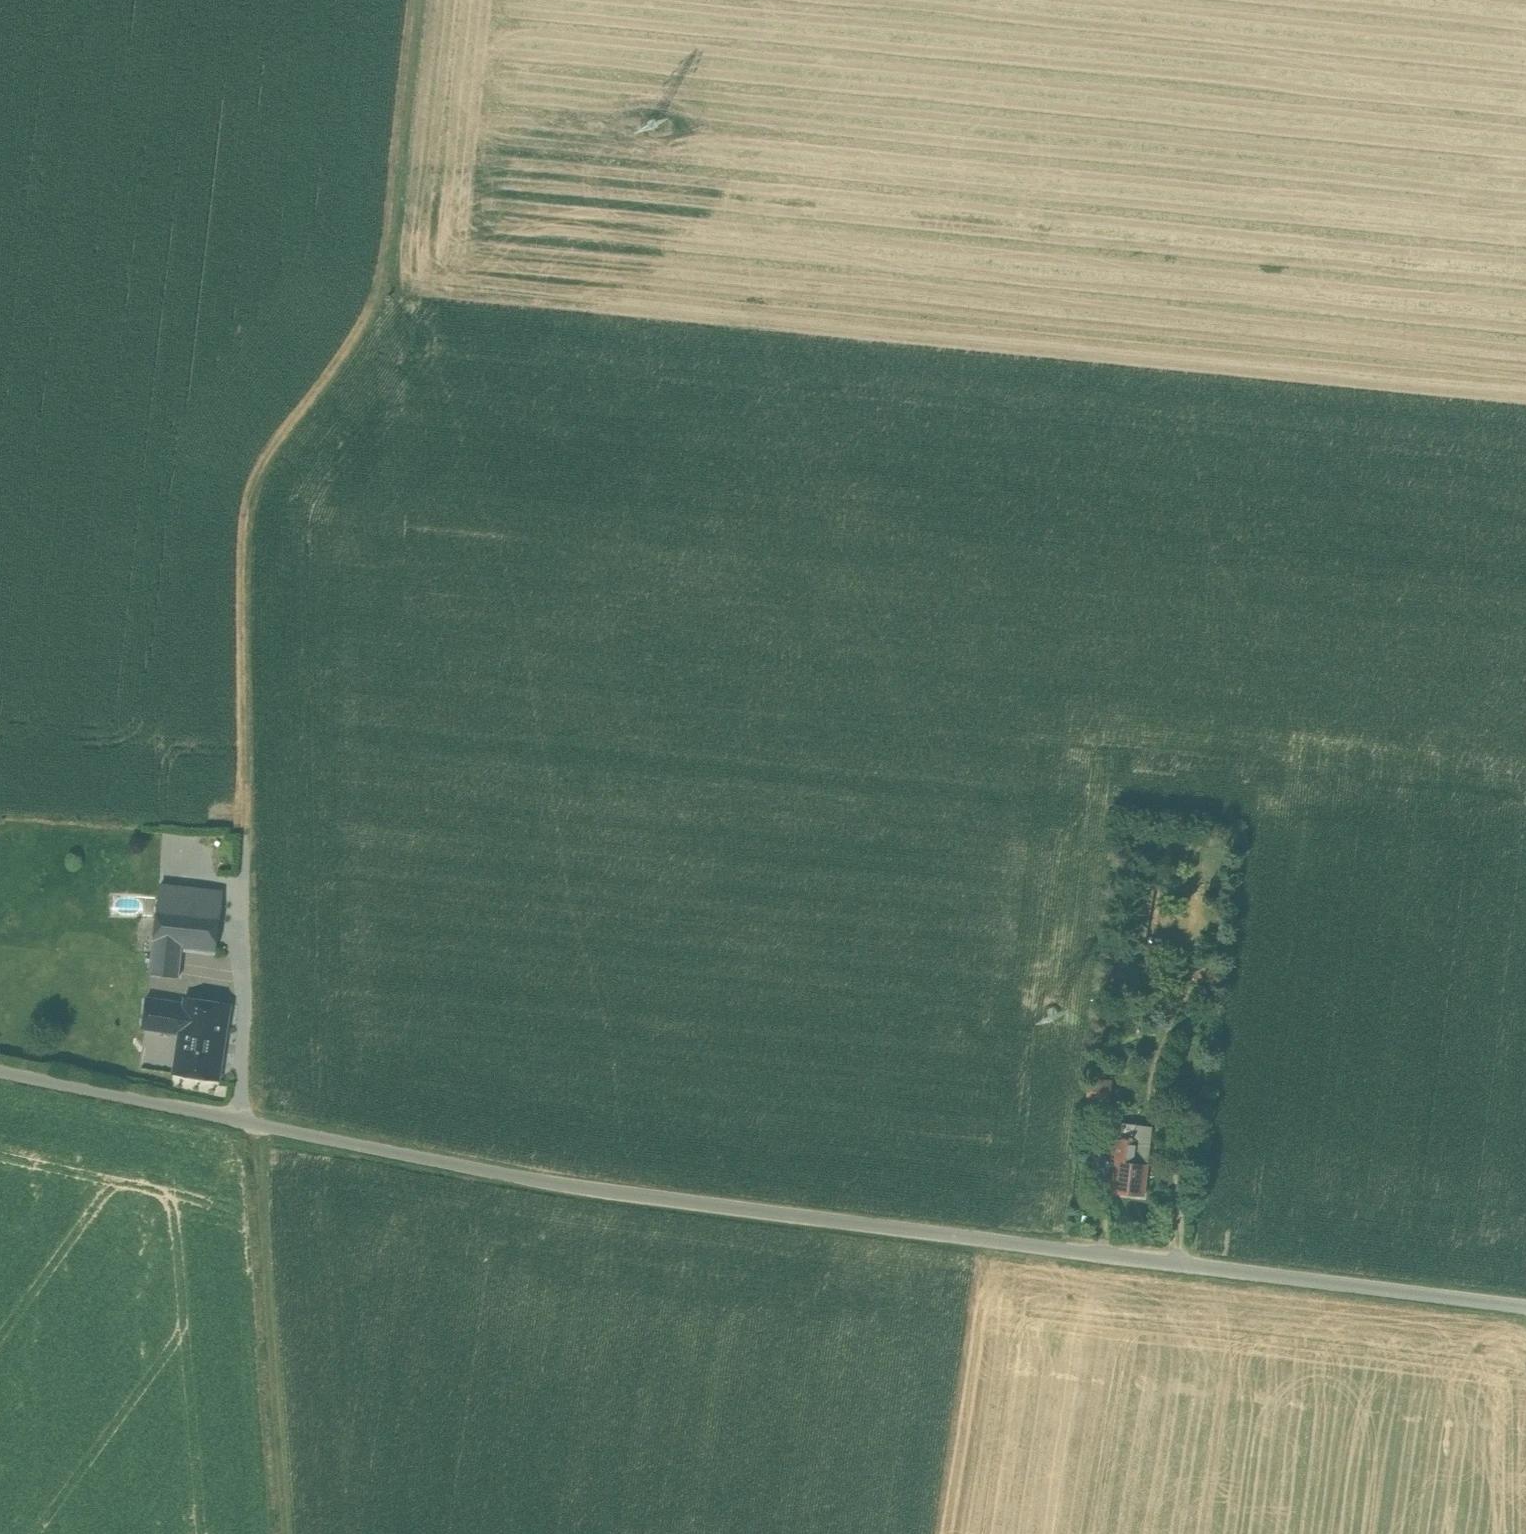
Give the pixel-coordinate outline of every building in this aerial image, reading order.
[(223,895),(160,888),(158,895),(158,901),(221,908),(223,895)] [(221,908),(158,901),(155,917),(153,944),(182,947),(182,948),(216,953),(221,908)] [(182,947),(153,944),(150,973),(179,976),(182,948),(182,947)] [(185,1004),(147,997),(143,1026),(181,1032),(185,1004)] [(230,1004),(186,997),(185,1004),(181,1032),(225,1038),(230,1004)] [(181,1032),(177,1056),(175,1072),(219,1079),(225,1038),(181,1032)] [(1152,1130),(1126,1126),(1124,1137),(1151,1140),(1152,1130)] [(1144,1195),(1151,1140),(1124,1137),(1118,1136),(1112,1191),(1144,1195)]
